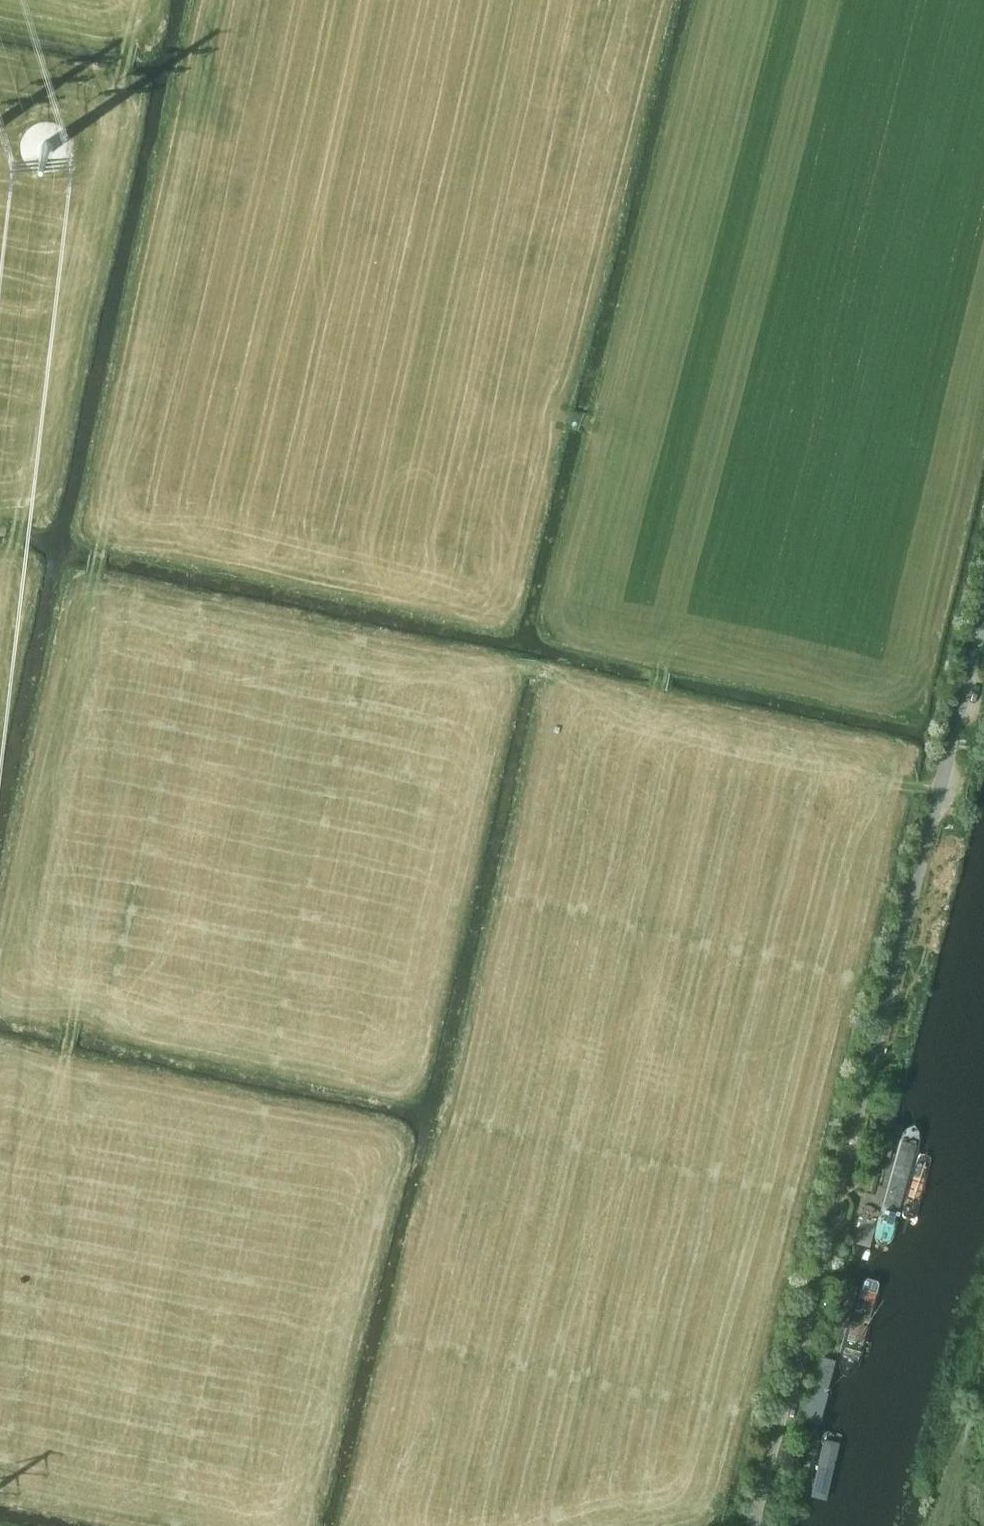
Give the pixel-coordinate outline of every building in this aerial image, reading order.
[(890,1159),(870,1243),(889,1248),(910,1164),(890,1159)] [(864,1265),(839,1366),(859,1371),(884,1270),(864,1265)] [(846,1423),(826,1418),(802,1516),(822,1521),(846,1423)]
